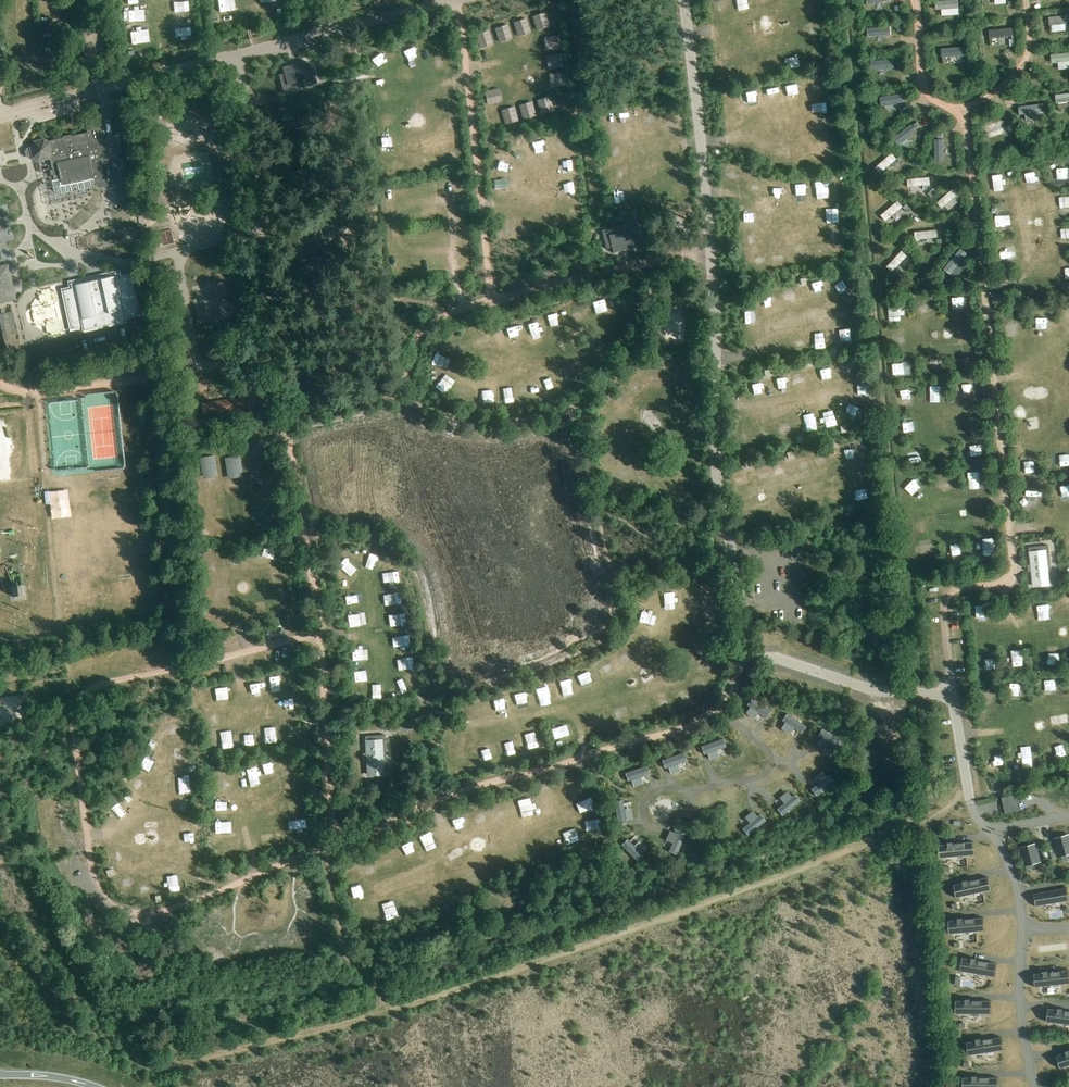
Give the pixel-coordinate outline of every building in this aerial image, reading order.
[(149,13),(167,12),(167,0),(148,0),(149,13)] [(1033,29),(1055,28),(1055,18),(1032,19),(1033,29)] [(121,26),(111,27),(113,42),(123,40),(121,26)] [(855,40),(878,39),(877,30),(855,32),(855,40)] [(974,33),(975,47),(992,45),(992,43),(997,43),(996,31),(974,33)] [(395,43),(389,50),(397,56),(402,49),(395,43)] [(924,49),(925,62),(949,62),(948,48),(924,49)] [(1034,55),(1034,67),(1056,66),(1055,54),(1034,55)] [(279,76),(284,94),(317,84),(312,66),(308,67),(306,62),(283,68),(284,74),(279,76)] [(857,64),(858,73),(880,72),(880,63),(857,64)] [(863,109),(886,108),(885,99),(862,100),(863,109)] [(290,116),(287,105),(277,108),(280,119),(290,116)] [(1005,119),(1022,116),(1021,107),(1004,109),(1005,119)] [(421,112),(422,122),(432,121),(431,111),(421,112)] [(895,124),(878,139),(884,146),(901,131),(895,124)] [(127,181),(116,127),(115,127),(112,128),(116,147),(115,147),(118,162),(111,163),(114,183),(124,181),(127,181)] [(27,148),(26,150),(26,155),(29,157),(33,157),(38,161),(48,158),(50,157),(55,180),(52,180),(54,191),(59,194),(72,191),(75,187),(79,190),(92,187),(94,182),(101,186),(112,184),(109,166),(105,145),(102,130),(99,128),(89,130),(87,133),(72,136),(70,135),(64,137),(62,139),(51,141),(50,143),(45,139),(34,142),(30,147),(27,148)] [(436,133),(425,133),(425,144),(436,144),(436,133)] [(918,163),(927,162),(926,139),(917,140),(918,163)] [(404,146),(392,148),(395,161),(407,158),(404,146)] [(856,168),(862,175),(880,163),(875,155),(856,168)] [(1016,174),(1004,176),(1006,187),(1017,185),(1016,174)] [(889,181),(890,189),(912,188),(912,180),(889,181)] [(58,205),(59,197),(50,197),(49,204),(58,205)] [(862,216),(867,223),(885,210),(880,203),(862,216)] [(906,204),(903,207),(908,213),(911,210),(906,204)] [(614,228),(614,226),(614,225),(603,228),(604,231),(602,232),(606,249),(612,248),(613,254),(636,248),(635,242),(641,240),(635,220),(624,223),(624,225),(614,228)] [(897,242),(920,241),(919,232),(896,234),(897,242)] [(868,269),(874,275),(890,258),(884,252),(868,269)] [(912,254),(908,257),(914,263),(917,259),(912,254)] [(926,272),(933,277),(947,259),(941,254),(926,272)] [(11,300),(15,294),(13,288),(9,285),(11,281),(9,269),(3,266),(0,266),(0,303),(11,300)] [(111,324),(125,321),(124,318),(138,315),(130,275),(120,277),(119,272),(70,282),(71,288),(63,290),(71,329),(84,327),(84,330),(99,327),(98,323),(110,320),(111,324)] [(26,302),(32,300),(31,295),(37,294),(34,284),(22,287),(26,302)] [(7,355),(21,352),(12,311),(0,314),(0,324),(7,355)] [(922,401),(922,391),(909,391),(909,401),(922,401)] [(215,456),(199,459),(202,474),(218,471),(215,456)] [(240,456),(224,459),(227,475),(243,473),(240,456)] [(1019,476),(1019,464),(1004,464),(1004,476),(1019,476)] [(922,479),(922,491),(932,490),(932,478),(922,479)] [(1055,502),(1053,491),(1042,493),(1044,504),(1055,502)] [(235,508),(246,513),(249,505),(239,500),(235,508)] [(1047,546),(1029,548),(1029,553),(1032,585),(1048,583),(1048,582),(1050,581),(1047,546)] [(1054,564),(1065,563),(1064,551),(1052,552),(1054,564)] [(1015,618),(1026,618),(1026,608),(1015,609),(1015,618)] [(374,614),(375,624),(387,623),(386,613),(374,614)] [(602,664),(613,660),(609,650),(598,654),(602,664)] [(259,692),(268,677),(257,671),(248,685),(259,692)] [(566,677),(567,685),(577,684),(576,676),(566,677)] [(238,693),(235,678),(229,679),(231,694),(238,693)] [(1038,691),(1031,692),(1031,700),(1039,700),(1038,691)] [(993,695),(993,709),(1006,709),(1006,695),(993,695)] [(649,696),(638,698),(641,711),(652,708),(649,696)] [(478,710),(487,707),(484,697),(475,699),(478,710)] [(257,738),(257,721),(246,722),(246,739),(257,738)] [(203,742),(203,731),(188,732),(189,743),(203,742)] [(151,739),(148,743),(153,748),(157,744),(151,739)] [(366,742),(368,774),(383,773),(382,741),(366,742)] [(495,742),(485,744),(488,755),(497,754),(495,742)] [(1005,769),(1015,767),(1013,756),(1003,758),(1005,769)] [(129,794),(124,798),(128,802),(133,798),(129,794)] [(1015,795),(1002,797),(1005,813),(1018,811),(1015,795)] [(268,798),(268,811),(283,811),(282,797),(268,798)] [(1053,838),(1058,857),(1068,854),(1068,834),(1053,838)] [(972,842),(940,845),(941,858),(973,855),(972,842)] [(1041,862),(1036,843),(1020,847),(1025,866),(1041,862)] [(433,859),(446,850),(443,845),(430,853),(433,859)] [(988,878),(953,885),(956,898),(990,891),(988,878)] [(1065,888),(1035,893),(1037,906),(1068,901),(1065,888)] [(982,917),(950,920),(951,934),(983,930),(982,917)] [(963,958),(961,971),(993,976),(995,963),(963,958)] [(1067,970),(1035,973),(1037,987),(1068,983),(1067,970)] [(957,1000),(957,1014),(989,1014),(989,1000),(957,1000)] [(1048,1022),(1068,1024),(1068,1011),(1050,1008),(1048,1022)] [(1000,1037),(968,1042),(970,1055),(1002,1050),(1000,1037)] [(1058,1055),(1061,1068),(1068,1065),(1068,1052),(1058,1055)] [(964,1086),(997,1086),(997,1077),(964,1077),(964,1086)]
